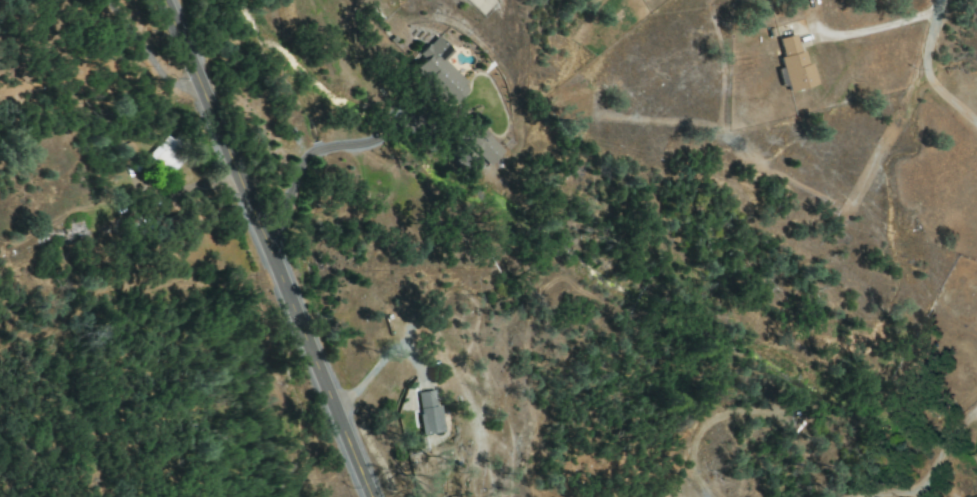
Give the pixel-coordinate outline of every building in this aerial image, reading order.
[(776,39),(781,57),(778,57),(786,91),(815,84),(809,64),(805,65),(802,50),(797,51),(793,35),(776,39)] [(449,107),(469,87),(443,62),(452,52),(436,36),(407,65),(449,107)] [(149,154),(169,173),(185,156),(166,137),(149,154)] [(415,393),(422,436),(442,432),(434,390),(415,393)]
